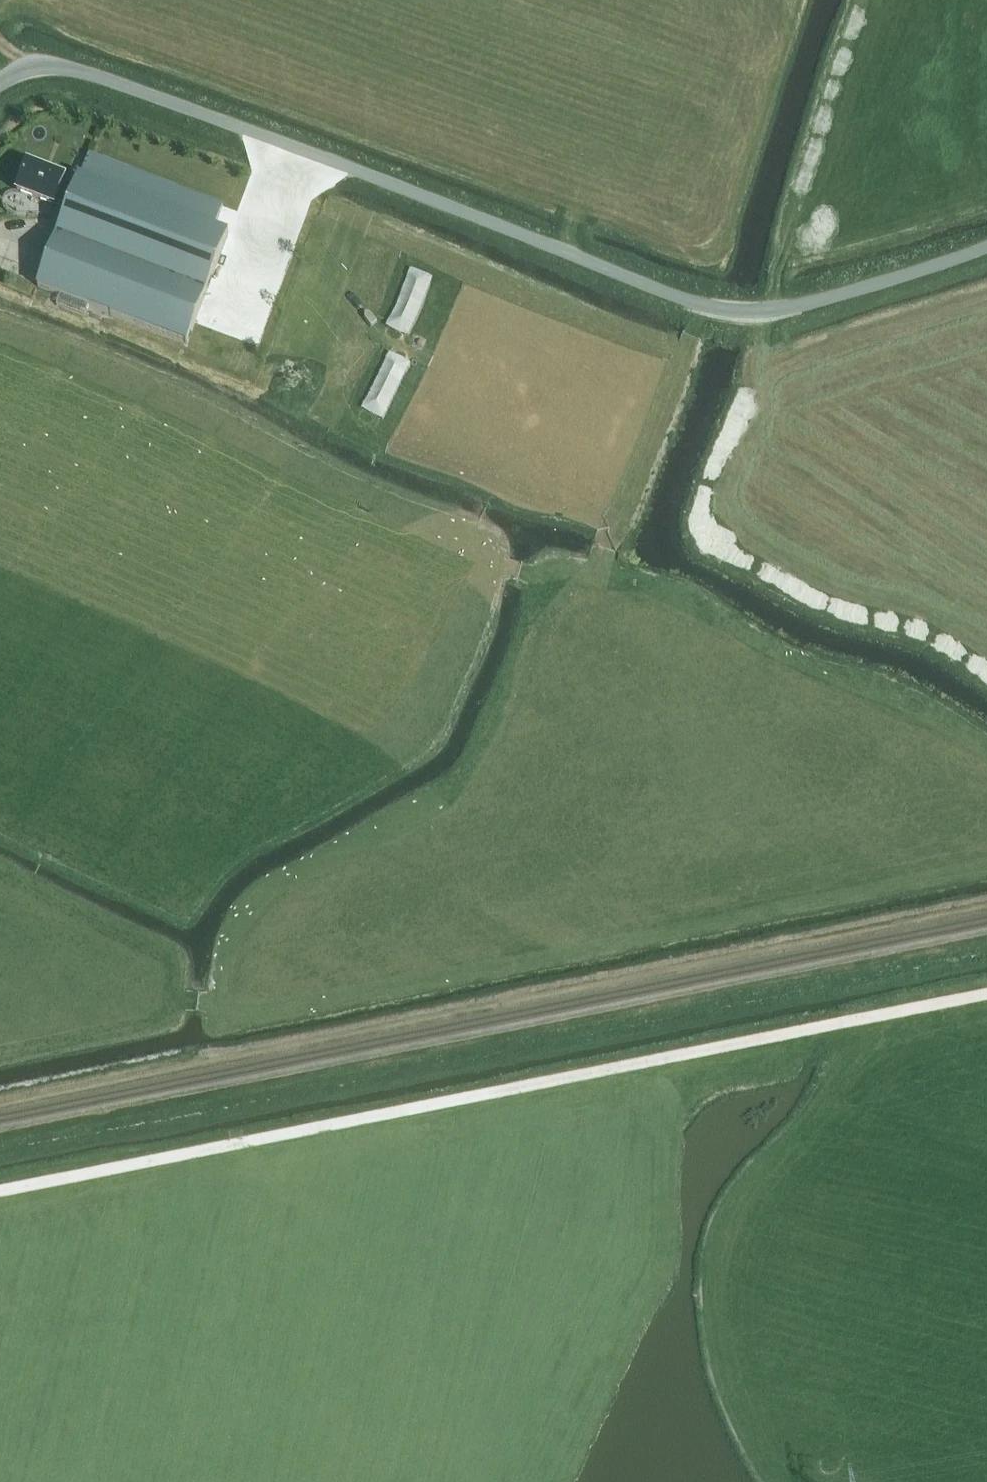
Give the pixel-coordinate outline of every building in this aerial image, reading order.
[(187,345),(229,234),(214,228),(223,206),(89,155),(81,177),(79,176),(77,183),(65,179),(66,178),(28,163),(17,192),(55,207),(58,198),(69,202),(37,287),(187,345)]
